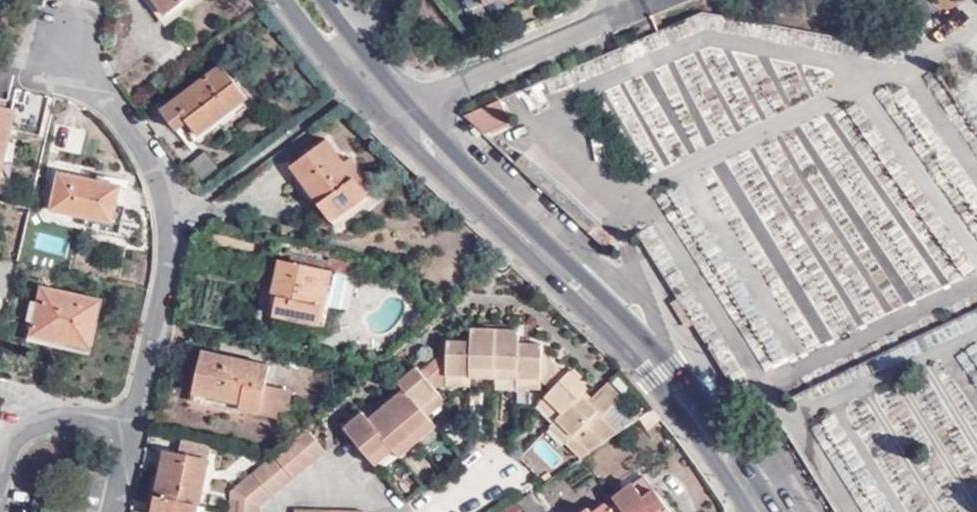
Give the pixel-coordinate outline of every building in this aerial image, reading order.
[(168,12),(184,0),(160,0),(168,12)] [(485,15),(514,1),(514,0),(478,0),(485,15)] [(251,95),(225,59),(164,105),(181,127),(193,119),(202,132),(251,95)] [(0,102),(0,161),(1,157),(8,158),(20,107),(0,102)] [(467,120),(485,137),(514,125),(504,103),(467,120)] [(335,217),(371,191),(331,137),(295,162),(335,217)] [(516,167),(590,236),(603,221),(530,152),(516,167)] [(125,182),(61,169),(54,207),(116,220),(125,182)] [(277,314),(321,324),(324,304),(320,303),(326,270),(328,269),(330,262),(324,260),(323,268),(303,265),(304,256),(295,253),(293,262),(283,260),(276,288),(282,290),(281,295),(277,314)] [(324,260),(304,256),(303,265),(323,268),(324,260)] [(326,325),(340,265),(330,262),(328,269),(326,270),(320,303),(324,304),(321,324),(326,325)] [(96,341),(106,295),(43,283),(33,334),(52,339),(53,334),(96,341)] [(499,366),(499,325),(473,325),(474,335),(474,366),(499,366)] [(522,365),(523,338),(522,325),(499,325),(499,366),(522,365)] [(450,347),(450,374),(473,375),(474,366),(474,335),(450,335),(450,347)] [(522,376),(544,376),(545,347),(545,338),(523,338),(522,365),(522,376)] [(438,384),(450,374),(450,347),(425,367),(438,384)] [(544,376),(555,386),(569,372),(545,347),(544,376)] [(270,364),(198,350),(190,392),(243,403),(242,409),(285,418),(291,389),(266,384),(270,364)] [(444,391),(438,384),(425,367),(421,362),(402,376),(407,384),(426,406),(444,391)] [(499,376),(522,376),(522,365),(499,366),(499,376)] [(473,375),(499,376),(499,366),(474,366),(473,375)] [(554,421),(558,417),(586,390),(591,384),(574,367),(569,372),(555,386),(537,405),(554,421)] [(473,375),(450,374),(451,385),(473,385),(473,375)] [(544,386),(544,376),(522,376),(521,386),(544,386)] [(586,390),(558,417),(575,435),(591,451),(625,428),(608,411),(627,393),(612,377),(594,396),(586,390)] [(426,406),(407,384),(390,398),(417,431),(434,416),(431,413),(426,406)] [(449,397),(444,391),(426,406),(431,413),(449,397)] [(417,431),(390,398),(372,413),(393,439),(399,447),(417,431)] [(393,439),(372,413),(366,407),(348,422),(374,454),(393,439)] [(434,416),(417,431),(399,447),(403,453),(440,423),(434,416)] [(575,435),(558,417),(554,421),(552,424),(568,441),(575,435)] [(231,511),(266,511),(267,503),(331,453),(312,429),(232,495),(231,511)] [(399,447),(393,439),(374,454),(379,462),(399,447)] [(202,503),(211,457),(168,448),(153,511),(192,511),(194,502),(202,503)] [(618,495),(630,511),(678,511),(649,472),(618,495)] [(549,506),(537,488),(522,499),(532,511),(539,511),(549,506)] [(619,502),(614,504),(611,500),(596,511),(592,506),(583,511),(620,511),(619,511),(624,509),(619,502)]
